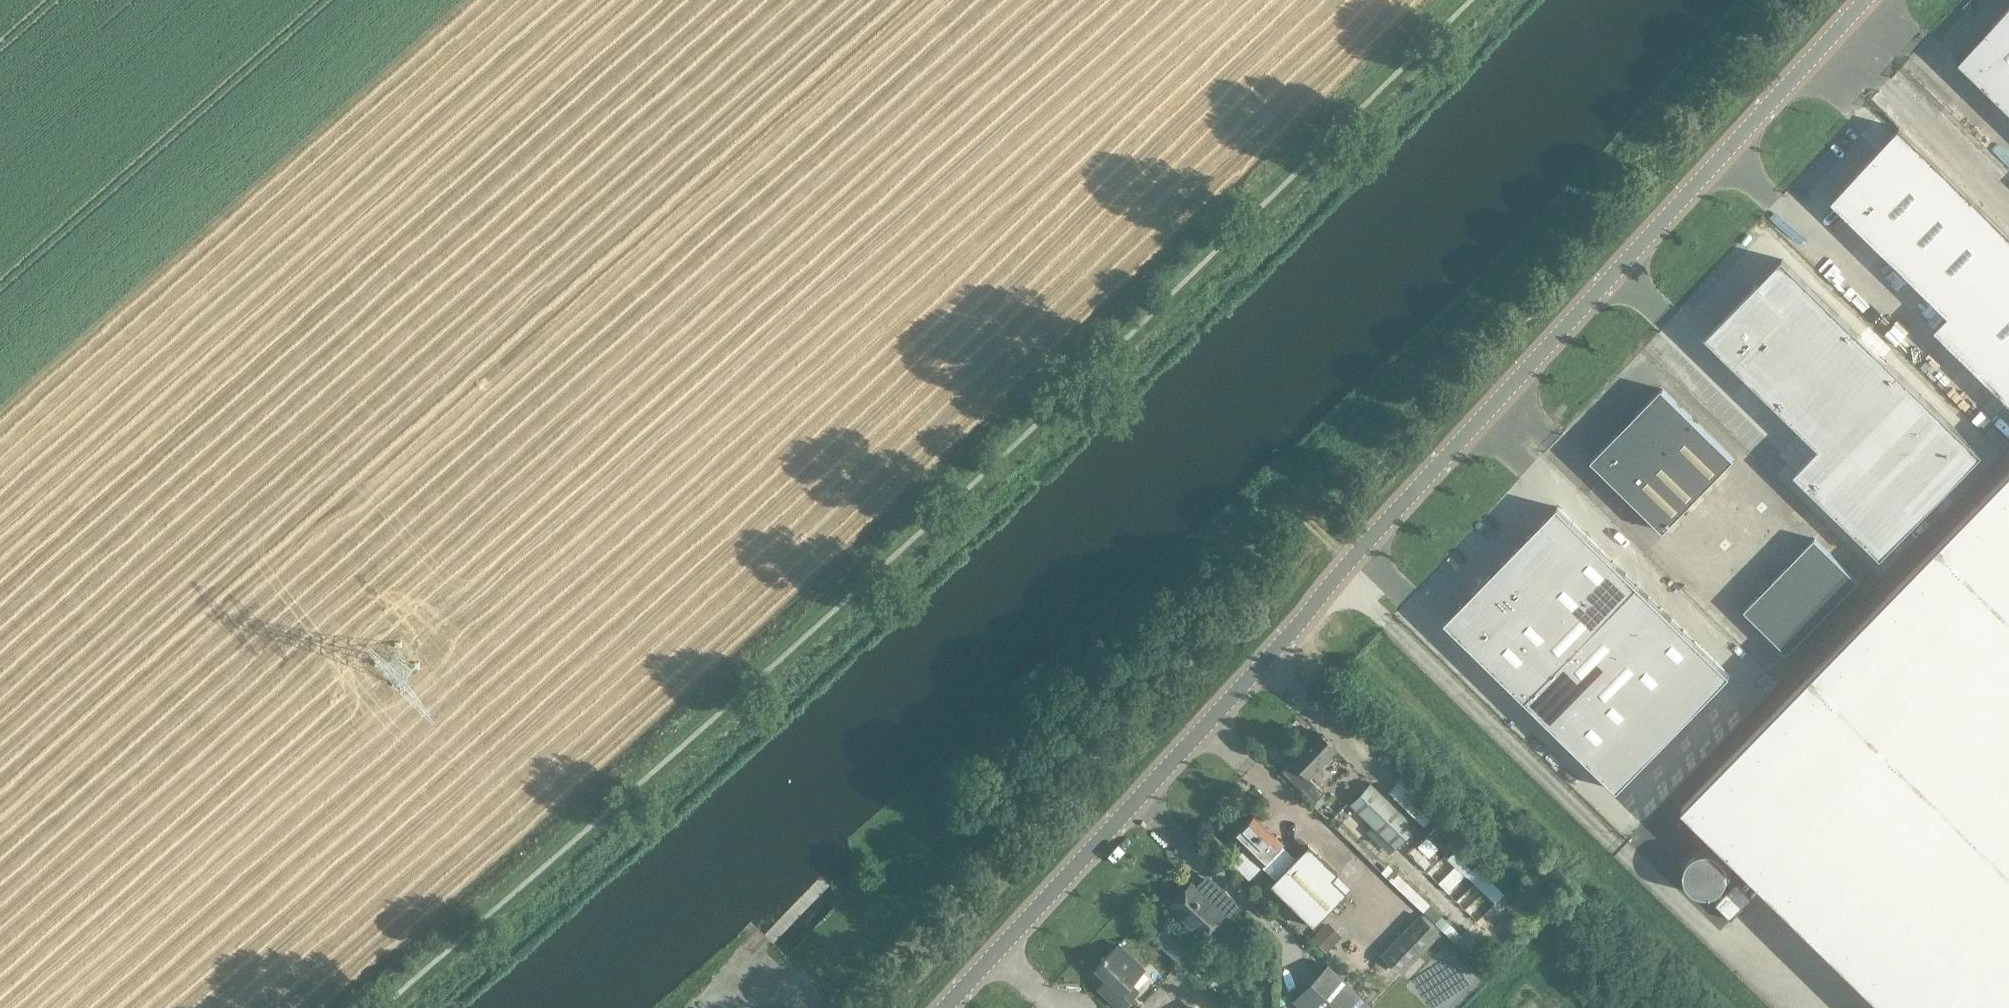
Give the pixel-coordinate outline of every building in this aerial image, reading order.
[(1956,62),(1963,70),(1965,69),(2008,112),(2008,7),(1982,36),(1981,35),(1973,43),(1975,44),(1967,53),(1966,51),(1956,62)] [(2008,404),(2008,235),(1899,127),(1829,200),(1948,316),(1933,330),(2008,404)] [(1703,334),(1818,447),(1794,474),(1881,558),(1979,451),(1779,256),(1703,334)] [(1661,389),(1590,461),(1663,531),(1733,459),(1661,389)] [(1681,807),(1887,1007),(2008,1007),(2008,471),(1681,807)] [(1557,506),(1529,536),(1586,592),(1615,563),(1557,506)] [(1529,536),(1501,564),(1558,621),(1586,592),(1529,536)] [(1814,538),(1744,610),(1787,653),(1858,581),(1814,538)] [(1586,592),(1558,621),(1581,643),(1637,586),(1615,563),(1586,592)] [(1501,564),(1473,593),(1531,649),(1558,621),(1501,564)] [(1637,586),(1581,643),(1604,665),(1660,608),(1637,586)] [(1473,593),(1444,622),(1502,679),(1531,649),(1473,593)] [(1660,608),(1604,665),(1627,688),(1655,659),(1683,631),(1660,608)] [(1531,649),(1502,679),(1525,701),(1581,643),(1558,621),(1531,649)] [(1683,631),(1655,659),(1702,705),(1730,677),(1683,631)] [(1581,643),(1525,701),(1548,723),(1604,665),(1581,643)] [(1655,659),(1627,688),(1674,733),(1702,705),(1655,659)] [(1604,665),(1548,723),(1571,746),(1599,716),(1627,688),(1604,665)] [(1627,688),(1599,716),(1646,762),(1674,733),(1627,688)] [(1599,716),(1571,746),(1617,791),(1646,762),(1599,716)] [(1315,731),(1288,759),(1308,778),(1335,750),(1315,731)] [(1288,759),(1278,769),(1312,802),(1322,792),(1308,778),(1288,759)] [(1401,760),(1393,767),(1412,786),(1419,779),(1401,760)] [(1423,827),(1437,812),(1402,779),(1387,793),(1423,827)] [(1415,828),(1369,783),(1349,804),(1395,849),(1415,828)] [(1437,812),(1423,827),(1419,831),(1444,855),(1462,837),(1437,812)] [(1264,829),(1253,818),(1254,817),(1253,816),(1242,827),(1242,826),(1230,839),(1239,847),(1240,847),(1249,856),(1248,856),(1259,867),(1261,866),(1274,879),(1268,885),(1312,927),(1345,893),(1330,879),(1336,873),(1307,845),(1294,858),(1281,845),(1282,844),(1281,843),(1273,836),(1273,835),(1272,835),(1271,836),(1265,830),(1266,829),(1265,828),(1264,829)] [(1418,837),(1409,844),(1427,864),(1435,856),(1418,837)] [(1458,851),(1471,864),(1480,854),(1468,842),(1458,851)] [(1445,859),(1464,877),(1471,871),(1451,852),(1445,859)] [(1422,908),(1429,900),(1392,871),(1385,879),(1422,908)] [(1190,883),(1168,907),(1201,937),(1222,915),(1229,921),(1242,907),(1224,891),(1212,904),(1190,883)] [(1736,884),(1718,903),(1732,917),(1751,899),(1736,884)] [(1432,921),(1451,938),(1458,930),(1439,913),(1432,921)] [(1327,920),(1311,937),(1324,950),(1341,934),(1327,920)] [(1419,946),(1408,934),(1384,959),(1395,970),(1419,946)] [(1095,968),(1111,984),(1102,992),(1119,1007),(1121,1007),(1129,1000),(1121,992),(1143,969),(1118,945),(1105,958),(1103,956),(1100,959),(1102,961),(1095,968)] [(1327,964),(1292,1000),(1300,1007),(1372,1007),(1327,964)]
